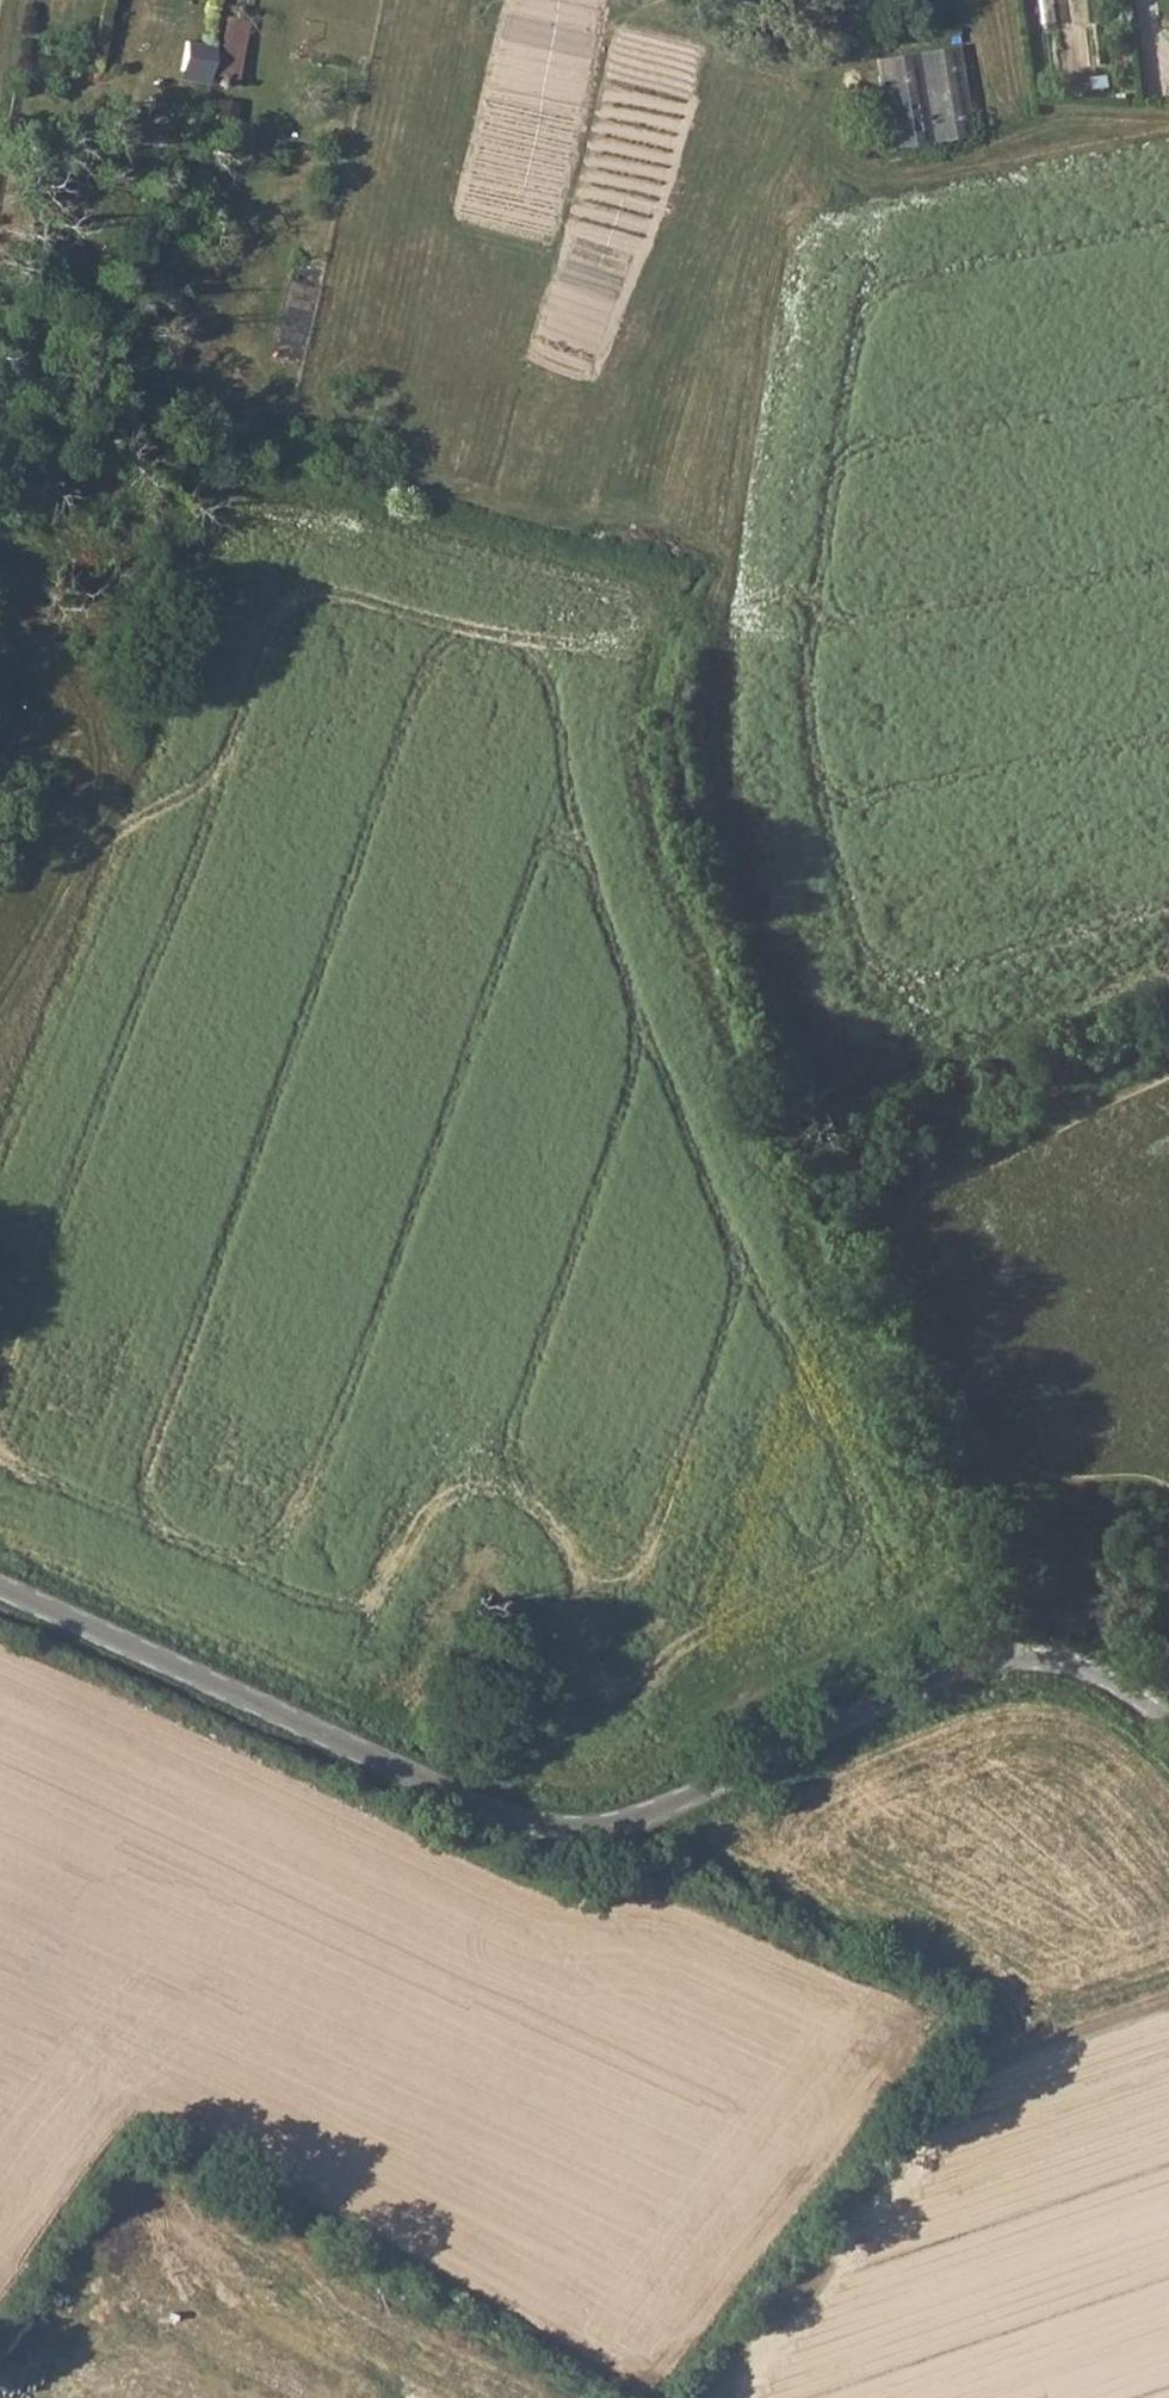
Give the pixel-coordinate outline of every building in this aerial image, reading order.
[(182,77),(213,82),(219,44),(188,39),(182,77)] [(895,146),(975,134),(961,44),(881,56),(895,146)]
